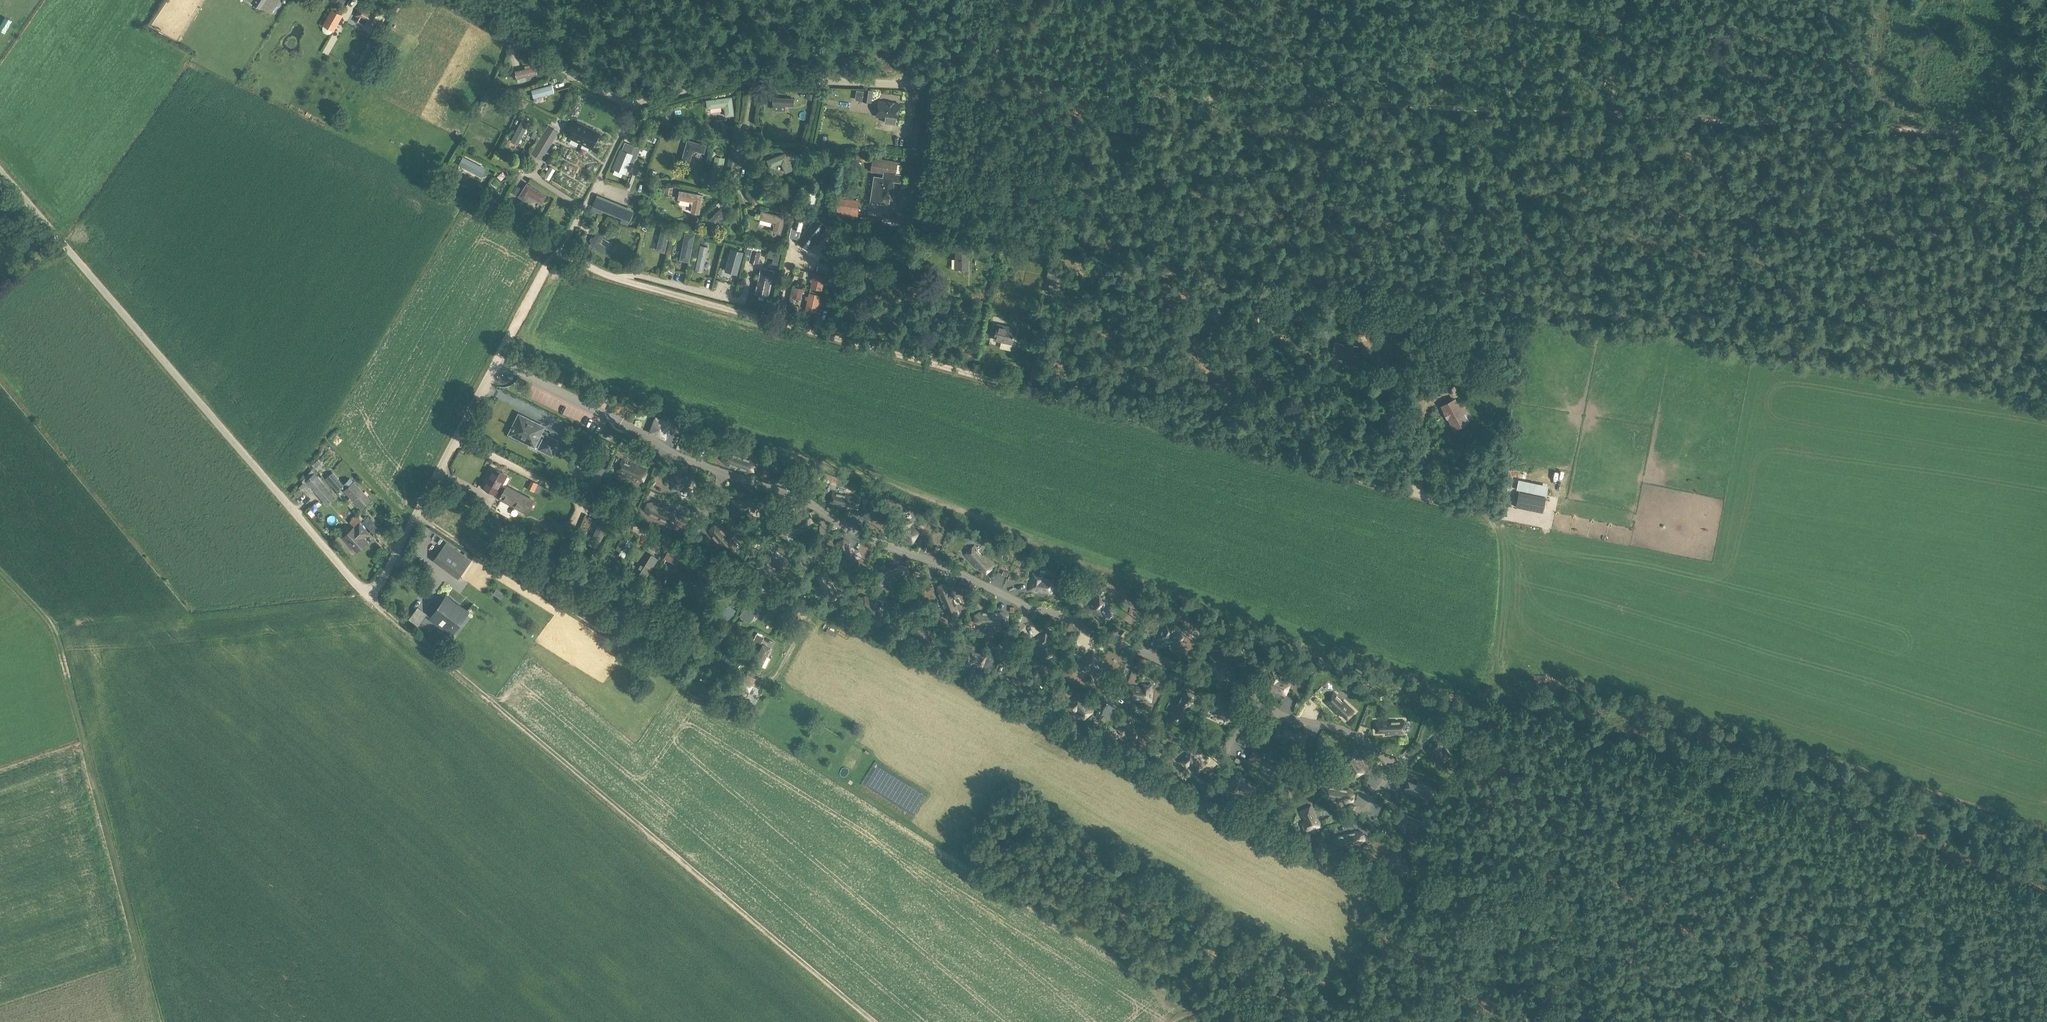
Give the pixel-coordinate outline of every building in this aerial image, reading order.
[(251,3),(262,10),(263,9),(269,0),(253,0),(251,3)] [(365,20),(364,22),(362,26),(374,33),(384,15),(372,8),(370,12),(362,7),(357,15),(365,20)] [(323,27),(323,30),(324,32),(327,34),(329,34),(332,32),(333,31),(342,16),(333,10),(324,25),(323,27)] [(535,66),(515,70),(516,78),(537,74),(535,66)] [(552,84),(531,89),(533,97),(554,92),(552,84)] [(865,90),(863,101),(871,103),(873,91),(865,90)] [(732,97),(706,100),(707,108),(725,106),(726,117),(734,116),(732,97)] [(793,97),(773,97),(773,105),(793,106),(793,97)] [(879,102),(877,117),(885,118),(885,123),(896,125),(896,119),(899,104),(879,102)] [(522,120),(510,140),(518,144),(529,124),(522,120)] [(571,138),(592,148),(600,133),(579,122),(571,138)] [(539,139),(530,153),(541,160),(550,146),(559,132),(548,125),(539,139)] [(687,140),(681,164),(689,166),(693,150),(704,154),(706,145),(687,140)] [(632,155),(635,147),(625,143),(614,167),(625,171),(627,168),(631,169),(635,159),(631,157),(632,155)] [(566,150),(576,154),(579,148),(569,144),(566,150)] [(767,160),(770,168),(782,164),(785,173),(793,170),(786,153),(767,160)] [(873,155),(871,171),(884,173),(895,174),(897,162),(881,160),(877,159),(878,156),(873,155)] [(485,167),(462,157),(458,166),(481,176),(485,167)] [(657,171),(650,169),(648,177),(655,179),(657,171)] [(542,183),(548,186),(553,175),(548,172),(542,183)] [(875,175),(871,202),(891,205),(893,194),(892,193),(894,181),(900,182),(901,175),(895,174),(884,173),(884,176),(875,175)] [(527,184),(519,197),(525,201),(529,195),(542,203),(546,196),(527,184)] [(702,195),(679,191),(678,199),(694,202),(692,213),(698,214),(702,195)] [(808,195),(806,213),(813,214),(815,196),(808,195)] [(860,200),(838,197),(836,216),(858,218),(860,200)] [(720,206),(708,220),(714,225),(726,211),(720,206)] [(785,217),(761,211),(759,219),(775,223),(773,233),(781,235),(785,217)] [(797,211),(792,229),(801,232),(806,214),(797,211)] [(816,218),(797,242),(808,251),(814,243),(817,246),(830,229),(816,218)] [(655,249),(664,252),(671,227),(662,225),(655,249)] [(596,232),(588,247),(594,251),(595,249),(609,257),(612,251),(599,243),(603,236),(596,232)] [(686,232),(681,259),(689,261),(695,234),(686,232)] [(995,246),(977,243),(976,255),(993,258),(995,246)] [(695,269),(702,270),(708,246),(700,244),(695,269)] [(970,248),(955,248),(955,270),(970,270),(970,248)] [(731,249),(725,271),(737,274),(743,252),(731,249)] [(753,251),(752,252),(750,262),(758,264),(761,253),(753,251)] [(1068,274),(1064,273),(1051,272),(1051,278),(1055,278),(1053,291),(1066,293),(1067,286),(1068,277),(1069,274),(1068,274)] [(822,290),(825,276),(814,274),(811,287),(822,290)] [(756,294),(768,297),(772,277),(760,275),(756,294)] [(793,287),(791,297),(801,300),(803,289),(793,287)] [(810,293),(806,310),(816,312),(818,306),(823,307),(825,297),(820,296),(819,296),(820,291),(810,289),(809,293),(810,293)] [(1265,323),(1261,338),(1270,341),(1274,325),(1265,323)] [(998,325),(995,339),(1012,343),(1015,329),(998,325)] [(1348,348),(1334,345),(1332,354),(1346,357),(1345,360),(1353,362),(1357,346),(1349,344),(1348,348)] [(1254,375),(1253,378),(1258,381),(1257,384),(1266,388),(1267,385),(1269,381),(1254,375)] [(1456,375),(1445,378),(1447,384),(1458,381),(1456,375)] [(1469,424),(1455,400),(1441,408),(1454,432),(1469,424)] [(510,434),(509,436),(510,438),(517,442),(520,441),(520,440),(523,441),(529,444),(530,440),(540,445),(538,449),(552,455),(559,441),(546,435),(547,433),(542,430),(544,427),(526,418),(524,422),(517,418),(509,434),(510,434)] [(656,418),(651,432),(664,437),(670,423),(656,418)] [(724,453),(722,461),(727,466),(729,467),(730,466),(737,469),(737,470),(740,471),(740,470),(746,471),(745,472),(749,473),(755,472),(757,464),(753,459),(750,458),(750,459),(744,458),(744,456),(741,455),(741,457),(733,454),(734,453),(732,452),(724,453)] [(317,460),(311,465),(315,469),(316,469),(318,471),(321,468),(319,466),(321,465),(317,460)] [(616,472),(634,480),(635,477),(644,481),(648,471),(631,463),(630,464),(625,462),(625,461),(622,460),(616,472)] [(506,488),(501,485),(506,476),(493,468),(487,479),(486,478),(481,486),(496,494),(496,495),(501,498),(506,488)] [(567,481),(594,496),(601,483),(574,468),(567,481)] [(306,481),(315,473),(312,469),(302,481),(304,483),(299,487),(307,497),(314,491),(306,481)] [(326,478),(337,491),(344,485),(333,472),(326,478)] [(337,498),(315,473),(306,481),(314,491),(327,506),(337,498)] [(694,474),(670,476),(671,491),(682,490),(683,494),(695,493),(695,488),(696,488),(694,474)] [(527,490),(537,494),(541,485),(531,481),(527,490)] [(361,508),(370,499),(354,482),(345,491),(361,508)] [(507,486),(506,488),(501,498),(501,499),(516,507),(517,505),(528,511),(534,500),(507,486)] [(299,489),(294,493),(298,498),(303,493),(299,489)] [(829,502),(829,505),(848,510),(849,507),(858,510),(860,501),(861,498),(845,494),(845,495),(837,493),(837,492),(833,490),(832,494),(831,493),(829,502)] [(1516,507),(1542,513),(1545,497),(1519,492),(1516,507)] [(754,498),(732,501),(734,513),(745,512),(746,516),(755,515),(754,511),(756,510),(754,498)] [(655,502),(648,515),(665,524),(674,524),(678,517),(672,510),(655,502)] [(472,512),(468,517),(475,521),(478,516),(472,512)] [(363,522),(374,534),(379,529),(368,517),(363,522)] [(802,517),(782,524),(786,535),(806,529),(810,525),(808,519),(802,517)] [(900,520),(893,530),(912,542),(919,532),(909,526),(911,523),(903,518),(901,521),(900,520)] [(343,537),(357,551),(368,542),(364,537),(369,533),(360,523),(355,528),(354,527),(343,537)] [(714,524),(708,529),(709,536),(711,538),(712,536),(718,542),(716,544),(718,546),(719,545),(723,549),(722,550),(724,552),(735,543),(734,541),(732,542),(728,537),(730,536),(728,534),(726,535),(721,529),(722,528),(721,526),(714,524)] [(583,544),(586,538),(579,534),(576,540),(583,544)] [(559,551),(578,561),(584,551),(564,541),(559,551)] [(849,543),(838,548),(847,567),(852,571),(857,568),(858,562),(849,543)] [(435,560),(458,576),(470,560),(447,544),(435,560)] [(974,546),(965,555),(978,568),(980,566),(986,572),(993,566),(974,546)] [(766,548),(758,560),(775,570),(774,570),(781,574),(781,573),(782,573),(788,563),(787,563),(788,561),(782,558),(781,559),(773,554),(773,552),(766,548)] [(577,564),(595,573),(600,563),(583,553),(577,564)] [(553,578),(558,567),(560,561),(546,554),(543,562),(550,565),(546,575),(553,578)] [(642,570),(638,575),(645,580),(658,559),(652,554),(644,566),(641,564),(639,568),(642,570)] [(621,570),(610,561),(604,569),(616,577),(621,570)] [(899,566),(880,574),(885,585),(904,577),(908,572),(905,566),(899,566)] [(823,572),(816,576),(821,584),(818,586),(829,603),(832,601),(832,602),(839,597),(839,596),(841,595),(839,591),(838,592),(833,585),(835,584),(826,571),(823,572)] [(602,583),(597,574),(588,579),(593,588),(602,583)] [(1031,578),(1029,590),(1051,593),(1053,581),(1042,579),(1042,575),(1033,574),(1033,578),(1031,578)] [(938,586),(938,592),(946,612),(957,607),(949,588),(944,584),(938,586)] [(628,609),(631,614),(635,611),(629,602),(632,599),(628,594),(618,601),(625,611),(628,609)] [(1095,599),(1087,608),(1104,623),(1112,614),(1103,606),(1106,603),(1099,597),(1096,600),(1095,599)] [(433,618),(445,626),(448,623),(453,627),(465,611),(447,599),(433,618)] [(747,606),(740,615),(749,622),(763,603),(757,599),(750,608),(747,606)] [(725,602),(711,618),(714,621),(720,615),(727,621),(735,611),(725,602)] [(981,612),(981,624),(1002,625),(1007,622),(1007,616),(1002,613),(981,612)] [(417,614),(410,626),(420,632),(427,620),(417,614)] [(1163,627),(1158,638),(1178,647),(1183,636),(1173,631),(1174,628),(1166,624),(1164,628),(1163,627)] [(764,637),(757,633),(753,640),(761,644),(764,637)] [(1041,635),(1032,642),(1045,660),(1054,653),(1048,643),(1051,641),(1045,634),(1042,636),(1041,635)] [(727,652),(722,657),(732,665),(736,668),(741,663),(732,656),(736,649),(731,645),(727,652)] [(964,646),(959,659),(961,660),(959,664),(970,668),(972,664),(982,668),(987,655),(980,652),(980,653),(974,651),(974,650),(964,646)] [(1084,661),(1081,663),(1086,670),(1089,668),(1096,677),(1106,670),(1093,652),(1083,659),(1084,661)] [(1238,653),(1211,654),(1211,663),(1220,662),(1220,665),(1238,665),(1238,653)] [(1270,675),(1265,686),(1285,695),(1290,684),(1279,679),(1281,676),(1272,672),(1271,676),(1270,675)] [(1130,686),(1129,698),(1151,701),(1152,689),(1151,689),(1151,685),(1142,684),(1142,688),(1130,686)] [(1182,696),(1172,714),(1182,720),(1193,701),(1193,695),(1187,692),(1182,696)] [(1334,693),(1325,702),(1339,714),(1341,712),(1347,718),(1353,712),(1334,693)] [(1070,703),(1067,706),(1073,713),(1076,710),(1083,719),(1093,711),(1078,694),(1069,702),(1070,703)] [(1412,707),(1414,698),(1400,694),(1397,703),(1412,707)] [(1216,710),(1214,713),(1222,717),(1224,714),(1234,719),(1239,708),(1219,698),(1214,709),(1216,710)] [(1119,725),(1116,728),(1122,734),(1125,732),(1133,741),(1142,733),(1127,716),(1118,724),(1119,725)] [(1404,721),(1376,722),(1376,731),(1385,731),(1386,734),(1404,733),(1404,721)] [(1285,731),(1282,742),(1293,745),(1292,749),(1301,751),(1302,747),(1304,747),(1306,736),(1285,731)] [(1434,739),(1425,748),(1440,764),(1449,755),(1441,747),(1444,744),(1437,738),(1435,740),(1434,739)] [(1182,759),(1179,761),(1185,768),(1188,765),(1196,774),(1205,766),(1190,749),(1181,757),(1182,759)] [(1252,752),(1249,760),(1273,772),(1278,761),(1262,753),(1261,755),(1252,752)] [(1343,759),(1340,761),(1344,769),(1348,767),(1353,777),(1364,772),(1353,752),(1343,758),(1343,759)] [(1230,786),(1228,790),(1236,795),(1238,791),(1247,798),(1254,788),(1235,776),(1229,786),(1230,786)] [(1408,782),(1405,790),(1430,801),(1435,789),(1418,782),(1416,785),(1408,782)] [(1328,786),(1326,798),(1347,802),(1353,800),(1354,794),(1349,790),(1328,786)] [(1311,806),(1300,811),(1305,822),(1301,823),(1305,832),(1308,830),(1309,831),(1320,826),(1311,806)] [(1405,814),(1400,825),(1419,834),(1426,833),(1428,827),(1424,822),(1405,814)] [(1356,832),(1336,837),(1339,849),(1359,843),(1364,839),(1362,833),(1356,832)] [(1387,859),(1384,861),(1389,869),(1392,867),(1398,876),(1409,870),(1397,851),(1387,858),(1387,859)]
